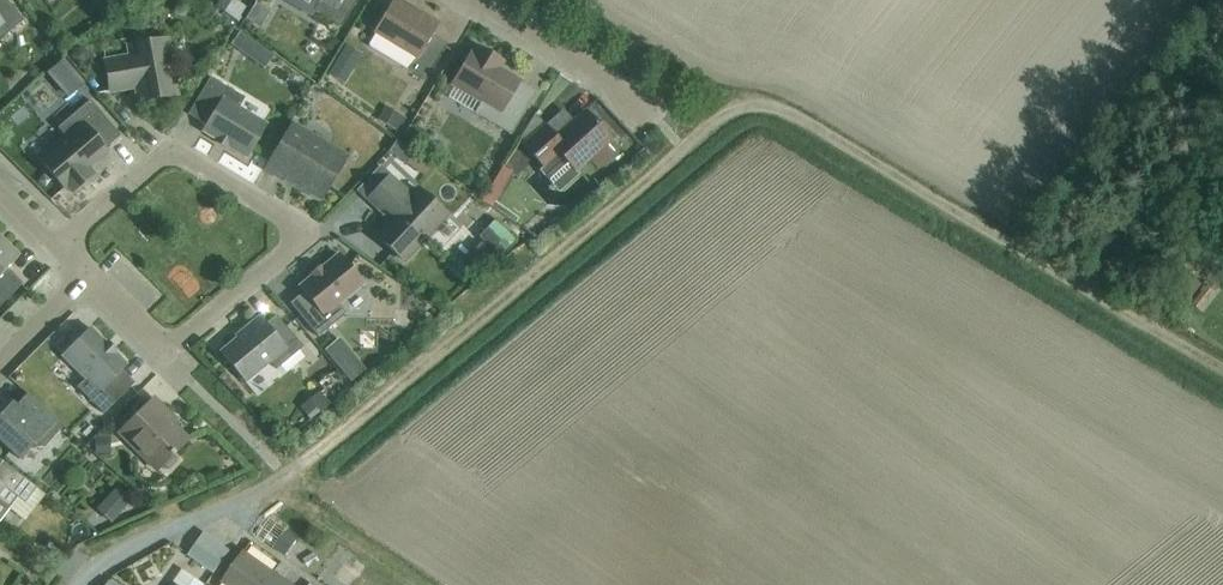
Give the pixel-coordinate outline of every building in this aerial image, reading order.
[(23,21),(4,0),(0,0),(0,41),(23,21)] [(216,4),(238,21),(251,5),(244,0),(218,0),(216,4)] [(319,2),(313,12),(341,28),(358,0),(316,0),(319,2)] [(375,35),(367,47),(425,82),(448,45),(432,36),(439,24),(423,15),(421,17),(394,0),(393,0),(373,33),(375,35)] [(505,18),(524,30),(530,21),(511,9),(505,18)] [(269,63),(278,51),(244,28),(236,40),(269,63)] [(135,85),(138,103),(177,96),(167,40),(128,47),(130,57),(104,62),(110,93),(126,90),(125,87),(135,85)] [(451,86),(480,104),(474,114),(511,136),(536,94),(519,84),(520,81),(499,69),(503,63),(477,47),(474,54),(471,52),(451,86)] [(50,72),(66,90),(68,88),(78,99),(90,89),(64,60),(50,72)] [(238,109),(244,99),(210,78),(187,115),(206,127),(202,133),(216,141),(215,143),(226,149),(227,148),(246,159),(266,125),(238,109)] [(121,139),(90,101),(57,129),(65,138),(39,160),(64,191),(66,189),(71,194),(94,175),(89,169),(108,154),(106,152),(121,139)] [(523,146),(543,169),(539,172),(555,190),(562,190),(578,176),(575,172),(610,140),(586,113),(556,139),(545,126),(523,146)] [(295,184),(321,200),(346,159),(321,143),(319,145),(308,139),(310,137),(291,125),(264,170),(283,181),(286,176),(296,182),(295,184)] [(46,127),(29,137),(40,155),(57,145),(46,127)] [(388,153),(406,165),(414,153),(396,141),(388,153)] [(512,174),(501,168),(481,202),(491,208),(512,174)] [(375,235),(403,262),(446,216),(417,189),(410,197),(389,178),(368,200),(382,214),(384,211),(391,218),(375,235)] [(489,229),(511,242),(518,231),(496,218),(489,229)] [(22,285),(7,270),(19,258),(0,240),(0,307),(22,285)] [(363,286),(338,255),(321,269),(320,268),(310,276),(311,277),(299,288),(303,293),(290,304),(317,338),(345,315),(338,306),(363,286)] [(276,371),(302,349),(275,316),(264,325),(258,318),(243,331),(245,333),(220,353),(245,383),(270,363),(276,371)] [(90,330),(62,358),(84,380),(76,388),(103,415),(134,384),(121,371),(126,365),(114,354),(115,352),(107,344),(105,345),(90,330)] [(0,417),(0,443),(20,461),(33,446),(37,449),(44,449),(62,428),(26,396),(9,415),(5,411),(0,417)] [(164,418),(168,414),(153,399),(119,434),(156,472),(160,468),(164,471),(168,471),(176,463),(176,459),(173,456),(187,441),(164,418)] [(8,510),(17,498),(24,504),(36,489),(2,463),(0,465),(0,504),(8,510)] [(101,502),(120,520),(142,496),(123,478),(101,502)] [(74,521),(88,538),(112,517),(98,500),(74,521)] [(189,555),(215,574),(230,552),(204,534),(189,555)] [(225,584),(266,584),(274,573),(244,552),(223,583),(225,584)] [(135,573),(145,580),(152,569),(143,562),(135,573)] [(274,573),(266,584),(292,584),(274,573)]
